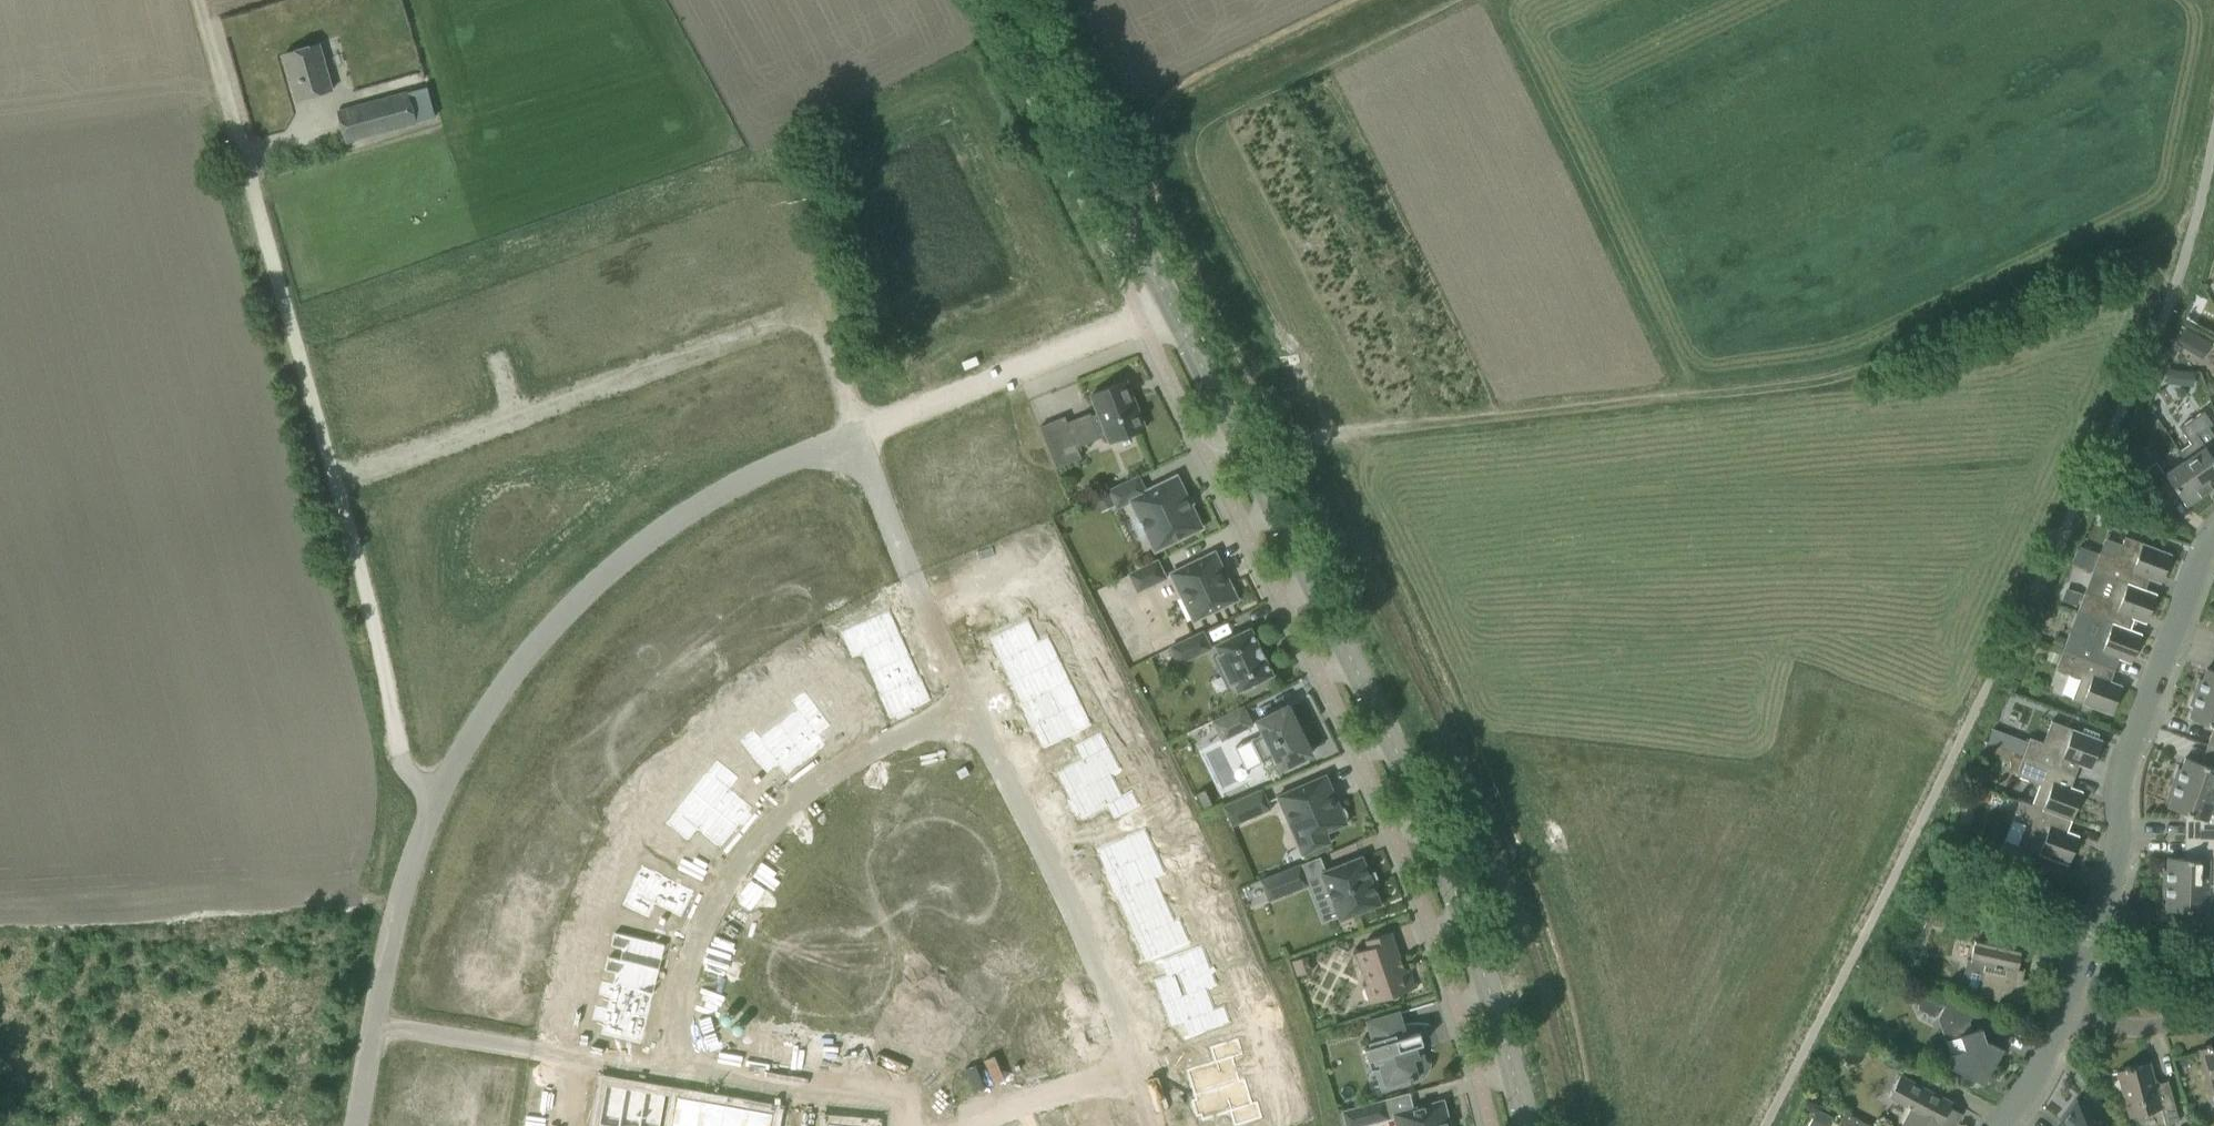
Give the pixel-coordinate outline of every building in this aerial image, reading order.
[(284,53),(298,100),(332,90),(318,43),(284,53)] [(417,122),(434,117),(425,86),(420,88),(421,89),(408,92),(407,90),(336,112),(346,145),(418,124),(417,122)] [(2206,356),(2213,338),(2184,326),(2177,344),(2206,356)] [(2170,368),(2168,381),(2194,384),(2195,372),(2170,368)] [(1091,416),(1100,438),(1107,435),(1109,442),(1145,428),(1126,381),(1091,395),(1098,413),(1091,416)] [(2183,460),(2206,493),(2213,487),(2213,460),(2213,459),(2213,458),(2213,436),(2212,433),(2208,427),(2211,425),(2203,412),(2179,428),(2190,444),(2178,452),(2183,460)] [(1081,458),(1064,417),(1039,427),(1056,468),(1081,458)] [(2183,460),(2164,473),(2155,461),(2143,470),(2161,495),(2172,487),(2186,507),(2206,493),(2183,460)] [(1155,549),(1200,527),(1176,478),(1146,492),(1138,476),(1109,490),(1117,507),(1132,500),(1139,516),(1132,519),(1140,536),(1147,532),(1155,549)] [(2092,570),(2156,594),(2144,589),(2151,572),(2162,577),(2171,554),(2132,539),(2124,561),(2099,551),(2092,570)] [(2080,543),(2074,560),(2093,566),(2099,549),(2080,543)] [(1194,620),(1215,610),(1235,600),(1225,580),(1223,580),(1220,573),(1223,571),(1214,552),(1171,573),(1194,620)] [(1138,591),(1165,577),(1157,560),(1129,574),(1138,591)] [(2077,610),(2141,634),(2129,629),(2136,612),(2147,617),(2156,594),(2092,570),(2092,571),(2116,580),(2109,601),(2084,592),(2077,610)] [(1091,607),(1078,613),(1082,621),(1095,615),(1091,607)] [(2077,610),(2077,611),(2101,620),(2094,641),(2069,632),(2062,650),(2114,670),(2121,652),(2132,657),(2141,634),(2077,610)] [(890,611),(851,628),(861,651),(900,634),(890,611)] [(1095,615),(1082,621),(1086,629),(1099,622),(1095,615)] [(1028,620),(990,638),(1001,661),(1039,642),(1028,620)] [(1259,646),(1250,628),(1215,645),(1219,653),(1213,656),(1227,686),(1233,683),(1237,691),(1241,689),(1243,693),(1253,688),(1252,684),(1272,674),(1264,657),(1265,656),(1259,645),(1259,646)] [(1202,632),(1171,647),(1179,663),(1210,648),(1202,632)] [(900,634),(861,651),(871,673),(910,656),(900,634)] [(1039,642),(1001,661),(1012,682),(1050,664),(1039,642)] [(1113,650),(1100,656),(1104,664),(1117,657),(1113,650)] [(2114,670),(2062,650),(2055,669),(2079,678),(2071,700),(2110,715),(2119,692),(2107,687),(2114,670)] [(910,656),(871,673),(880,694),(881,695),(919,678),(919,677),(910,656)] [(1117,657),(1104,664),(1108,672),(1121,665),(1117,657)] [(822,659),(811,667),(816,674),(827,666),(822,659)] [(1050,664),(1012,682),(1022,703),(1022,704),(1060,685),(1050,664)] [(827,666),(816,674),(821,682),(832,673),(827,666)] [(2206,668),(2201,680),(2198,678),(2193,692),(2213,699),(2213,671),(2206,668)] [(880,694),(879,694),(890,718),(896,716),(898,719),(913,712),(911,709),(931,700),(920,676),(919,677),(919,678),(881,695),(880,694)] [(1022,703),(1021,703),(1032,727),(1033,726),(1033,725),(1071,707),(1060,685),(1022,704),(1022,703)] [(796,709),(778,722),(806,759),(826,744),(818,733),(830,724),(804,689),(790,700),(796,709)] [(1141,691),(1128,697),(1132,705),(1145,699),(1141,691)] [(2213,745),(2213,699),(2193,692),(2188,705),(2192,706),(2188,718),(2213,727),(2207,743),(2213,745)] [(844,702),(832,710),(837,717),(849,709),(844,702)] [(1281,769),(1291,764),(1311,754),(1287,706),(1257,721),(1263,733),(1251,739),(1262,762),(1275,756),(1281,769)] [(1071,707),(1033,725),(1033,726),(1044,748),(1082,729),(1071,707)] [(849,709),(837,717),(842,724),(854,716),(849,709)] [(1212,724),(1220,739),(1250,725),(1242,709),(1212,724)] [(2023,754),(2022,756),(2074,776),(2081,758),(2092,763),(2101,740),(2097,738),(2098,733),(2084,728),(2082,732),(2062,725),(2051,721),(2043,742),(2029,737),(2023,754)] [(753,728),(739,739),(765,773),(778,764),(786,774),(806,759),(778,722),(760,736),(753,728)] [(2021,754),(2026,738),(1993,727),(1988,743),(2021,754)] [(1083,759),(1057,772),(1069,796),(1111,774),(1100,752),(1109,747),(1101,732),(1076,746),(1083,759)] [(2207,743),(2200,763),(2184,757),(2180,769),(2177,768),(2172,781),(2213,796),(2213,745),(2207,743)] [(2074,776),(2022,756),(2015,775),(2039,784),(2032,804),(2019,800),(2071,820),(2079,798),(2067,793),(2074,776)] [(716,778),(700,797),(737,827),(740,823),(743,826),(753,813),(750,811),(754,806),(731,788),(740,776),(718,758),(707,771),(716,778)] [(1071,800),(1068,801),(1076,816),(1079,814),(1082,819),(1108,805),(1114,818),(1140,805),(1132,791),(1123,795),(1111,774),(1069,796),(1071,800)] [(1339,806),(1326,775),(1277,796),(1302,854),(1330,842),(1326,832),(1346,823),(1345,820),(1346,819),(1346,817),(1347,815),(1347,813),(1346,812),(1345,810),(1344,809),(1343,808),(1341,807),(1339,806)] [(2213,839),(2213,796),(2172,781),(2167,794),(2171,796),(2167,807),(2184,813),(2184,838),(2213,839)] [(1204,789),(1195,794),(1203,809),(1212,804),(1204,789)] [(1223,805),(1232,826),(1270,809),(1261,789),(1223,805)] [(676,810),(666,822),(688,840),(698,829),(720,847),(737,827),(700,797),(684,816),(676,810)] [(2064,838),(2071,820),(2019,800),(2012,820),(2024,824),(2016,846),(2067,865),(2076,842),(2064,838)] [(1198,821),(1185,827),(1189,835),(1202,829),(1198,821)] [(1202,829),(1189,835),(1193,843),(1206,837),(1202,829)] [(1135,832),(1097,850),(1107,872),(1108,873),(1146,855),(1135,832)] [(2184,838),(2183,858),(2167,858),(2166,870),(2162,870),(2162,884),(2213,885),(2213,839),(2184,838)] [(1107,872),(1106,872),(1117,896),(1118,895),(1118,894),(1156,877),(1146,855),(1108,873),(1107,872)] [(1320,872),(1338,920),(1360,912),(1380,904),(1362,856),(1341,864),(1320,872)] [(1299,863),(1260,879),(1268,900),(1308,885),(1299,863)] [(1219,864),(1205,870),(1209,878),(1222,873),(1219,864)] [(629,890),(622,905),(648,918),(654,904),(681,917),(694,890),(652,869),(639,895),(629,890)] [(1222,873),(1209,878),(1213,886),(1226,881),(1222,873)] [(1156,877),(1118,894),(1118,895),(1128,916),(1166,898),(1156,877)] [(2162,898),(2165,898),(2165,910),(2182,911),(2181,930),(2213,934),(2213,885),(2162,884),(2162,898)] [(1166,898),(1128,916),(1138,938),(1176,920),(1166,898)] [(1242,907),(1229,913),(1233,921),(1246,915),(1242,907)] [(1176,920),(1138,938),(1149,961),(1187,942),(1176,920)] [(1992,929),(1988,943),(1974,940),(1970,959),(1966,959),(1960,988),(1978,992),(1977,995),(1999,1000),(2000,996),(2023,1002),(2028,980),(2022,979),(2024,968),(2023,968),(2022,970),(2016,969),(2020,952),(2026,953),(2025,956),(2027,957),(2031,938),(1992,929)] [(613,931),(610,946),(621,949),(619,958),(619,959),(660,969),(666,944),(613,931)] [(1370,1003),(1396,994),(1417,987),(1410,967),(1404,969),(1391,931),(1365,940),(1368,948),(1355,952),(1367,985),(1364,986),(1370,1003)] [(552,934),(550,942),(564,946),(566,937),(552,934)] [(550,942),(548,951),(562,954),(564,946),(550,942)] [(1167,975),(1155,980),(1163,1003),(1206,988),(1199,966),(1209,962),(1202,945),(1161,960),(1167,975)] [(607,955),(604,970),(615,973),(613,983),(613,984),(654,994),(660,969),(619,959),(619,958),(607,955)] [(1297,976),(1313,970),(1308,956),(1292,961),(1297,976)] [(601,980),(598,995),(609,998),(607,1007),(607,1009),(648,1019),(654,994),(613,984),(613,983),(601,980)] [(1900,982),(1894,992),(1906,999),(1912,990),(1900,982)] [(549,986),(547,995),(559,997),(561,997),(563,989),(549,986)] [(1206,988),(1163,1003),(1172,1027),(1184,1022),(1190,1037),(1231,1022),(1224,1005),(1214,1009),(1206,988)] [(547,995),(546,1004),(560,1006),(561,997),(559,997),(547,995)] [(1944,1064),(1983,1084),(1993,1066),(1995,1067),(2004,1050),(1988,1042),(1986,1043),(1981,1028),(1972,1031),(1969,1022),(1975,1010),(1948,996),(1937,1017),(1949,1054),(1944,1064)] [(595,1005),(592,1020),(603,1022),(600,1034),(641,1044),(648,1019),(607,1009),(607,1007),(595,1005)] [(1429,1063),(1423,1062),(1418,1045),(1423,1044),(1419,1032),(1405,1036),(1398,1013),(1368,1021),(1373,1040),(1368,1042),(1369,1047),(1364,1048),(1368,1060),(1373,1058),(1374,1064),(1380,1062),(1386,1083),(1408,1077),(1410,1081),(1412,1081),(1415,1080),(1418,1079),(1420,1077),(1422,1075),(1424,1073),(1426,1071),(1427,1069),(1428,1066),(1429,1063)] [(1215,1061),(1187,1070),(1194,1095),(1240,1081),(1232,1058),(1243,1054),(1238,1039),(1210,1047),(1215,1061)] [(2211,1047),(2210,1045),(2206,1046),(2207,1048),(2199,1050),(2205,1071),(2211,1094),(2213,1102),(2213,1103),(2213,1046),(2211,1047)] [(2173,1102),(2168,1081),(2166,1081),(2168,1086),(2155,1089),(2149,1064),(2129,1069),(2128,1067),(2124,1068),(2125,1070),(2117,1072),(2123,1093),(2129,1116),(2160,1107),(2165,1125),(2179,1121),(2173,1102)] [(1925,1069),(1918,1083),(1899,1074),(1889,1095),(1911,1106),(1901,1124),(1905,1125),(1954,1125),(1960,1113),(1948,1107),(1951,1101),(1944,1097),(1951,1083),(1925,1069)] [(1196,1099),(1192,1101),(1197,1116),(1200,1115),(1202,1120),(1230,1112),(1234,1125),(1262,1118),(1257,1102),(1247,1105),(1240,1081),(1194,1095),(1196,1099)] [(598,1125),(604,1125),(619,1125),(626,1087),(605,1083),(598,1125)] [(619,1125),(639,1125),(645,1090),(626,1087),(619,1125)] [(639,1125),(661,1125),(666,1094),(645,1090),(639,1125)] [(672,1125),(697,1125),(702,1100),(677,1096),(672,1125)] [(1345,1125),(1363,1125),(1389,1119),(1383,1099),(1341,1111),(1345,1125)] [(697,1125),(721,1125),(725,1104),(702,1100),(697,1125)] [(1393,1113),(1397,1125),(1450,1125),(1448,1121),(1443,1100),(1393,1113)] [(2076,1101),(2061,1120),(2064,1123),(2062,1125),(2101,1125),(2091,1118),(2093,1114),(2076,1101)] [(721,1125),(746,1125),(749,1108),(725,1104),(721,1125)] [(1835,1114),(1816,1107),(1808,1125),(1831,1125),(1835,1114)] [(746,1125),(771,1125),(774,1112),(749,1108),(746,1125)] [(1838,1125),(1841,1125),(1871,1125),(1845,1112),(1838,1125)]
